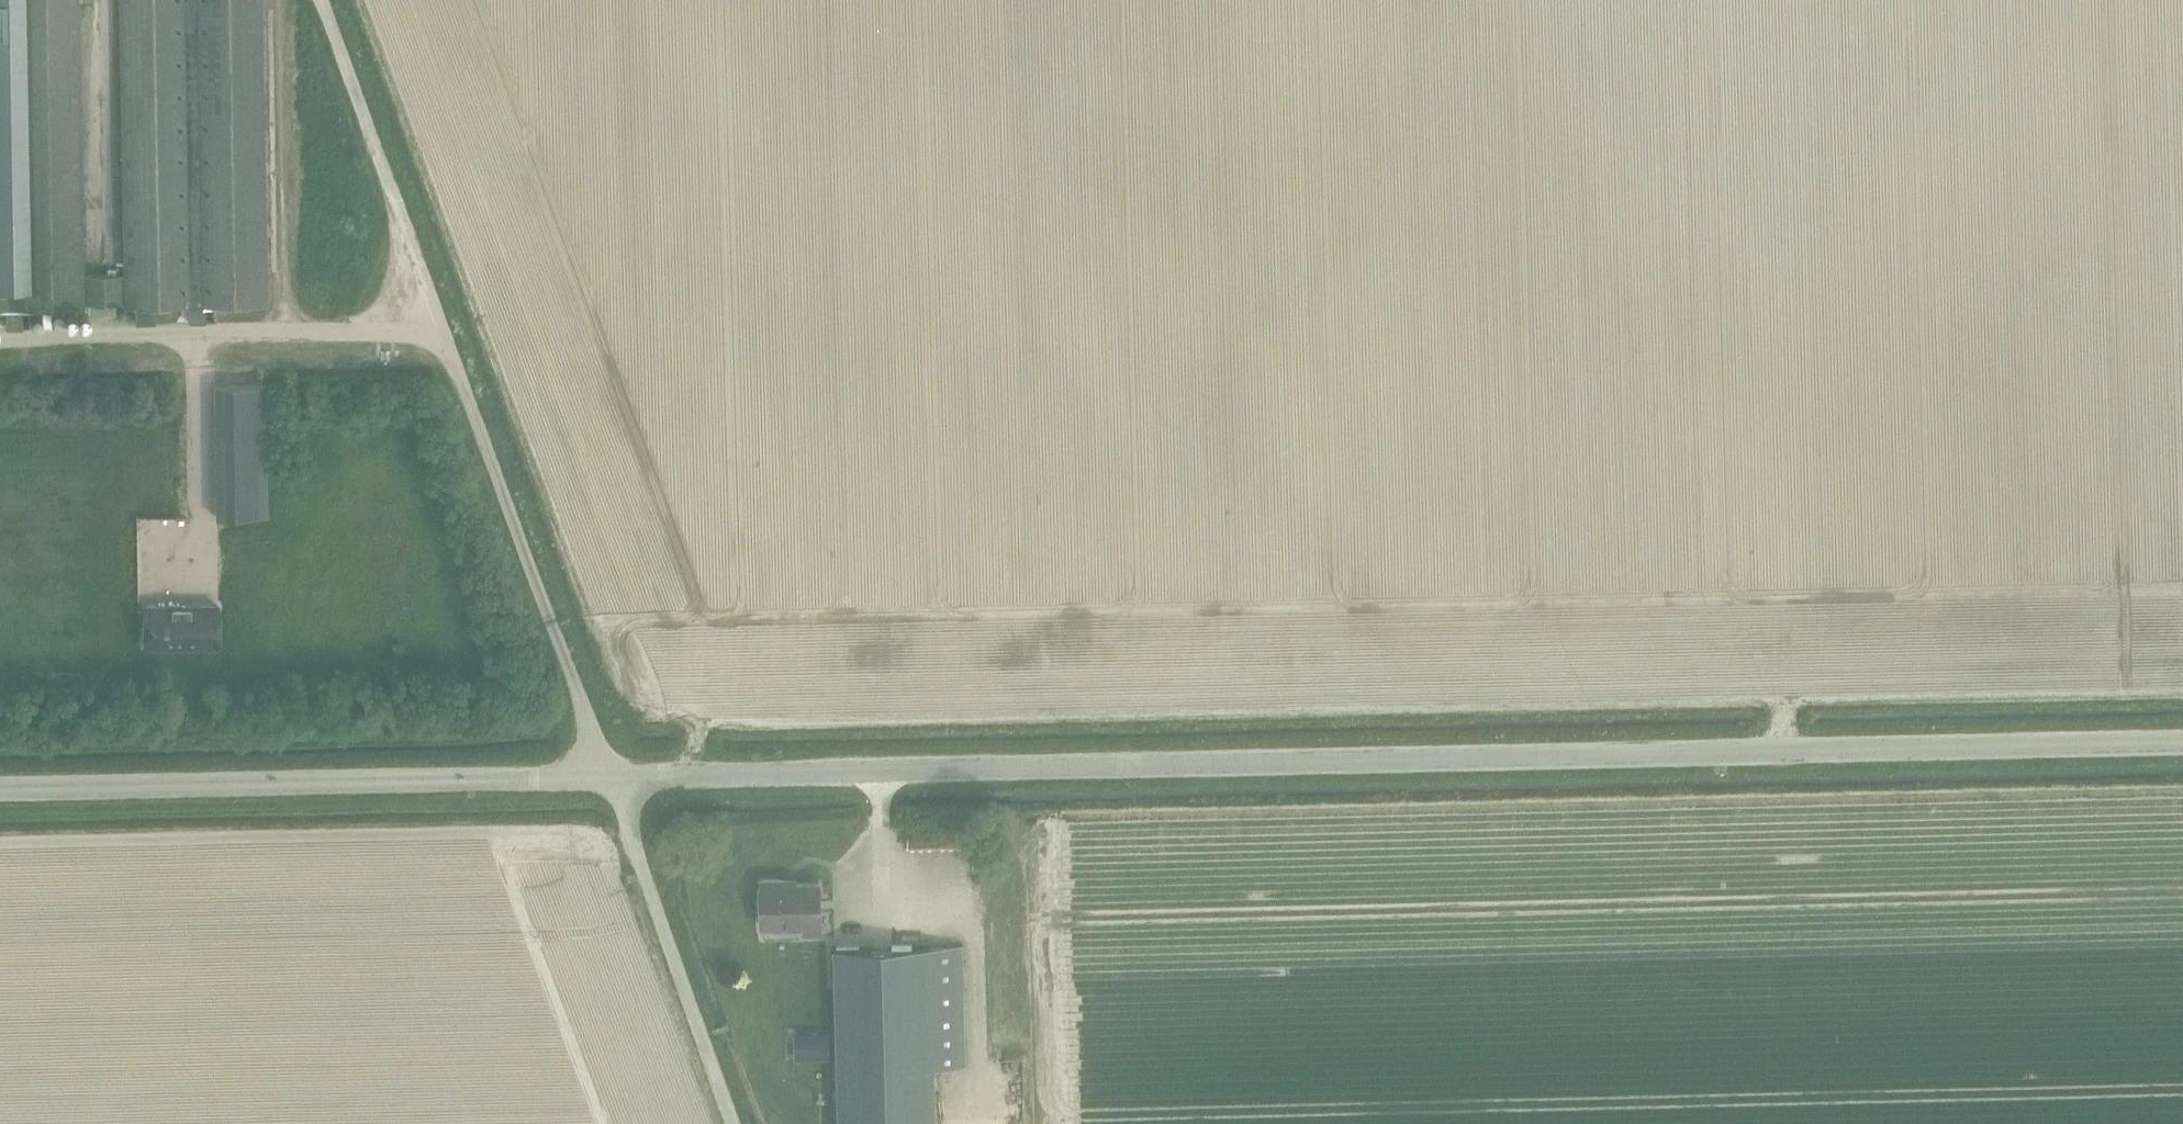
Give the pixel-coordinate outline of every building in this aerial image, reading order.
[(81,308),(81,305),(125,304),(125,308),(263,305),(258,0),(120,0),(124,274),(81,275),(76,0),(0,0),(0,310),(81,308)] [(266,385),(215,386),(217,517),(267,517),(266,385)] [(218,605),(143,606),(144,646),(218,645),(218,605)] [(969,836),(909,837),(910,848),(969,847),(969,836)] [(973,858),(984,858),(984,847),(973,847),(973,858)] [(802,934),(821,933),(820,883),(784,884),(784,880),(761,880),(763,927),(802,926),(802,934)] [(933,1066),(964,1066),(961,944),(834,947),(838,1123),(935,1123),(933,1066)] [(828,1030),(806,1031),(807,1058),(829,1057),(828,1030)]
